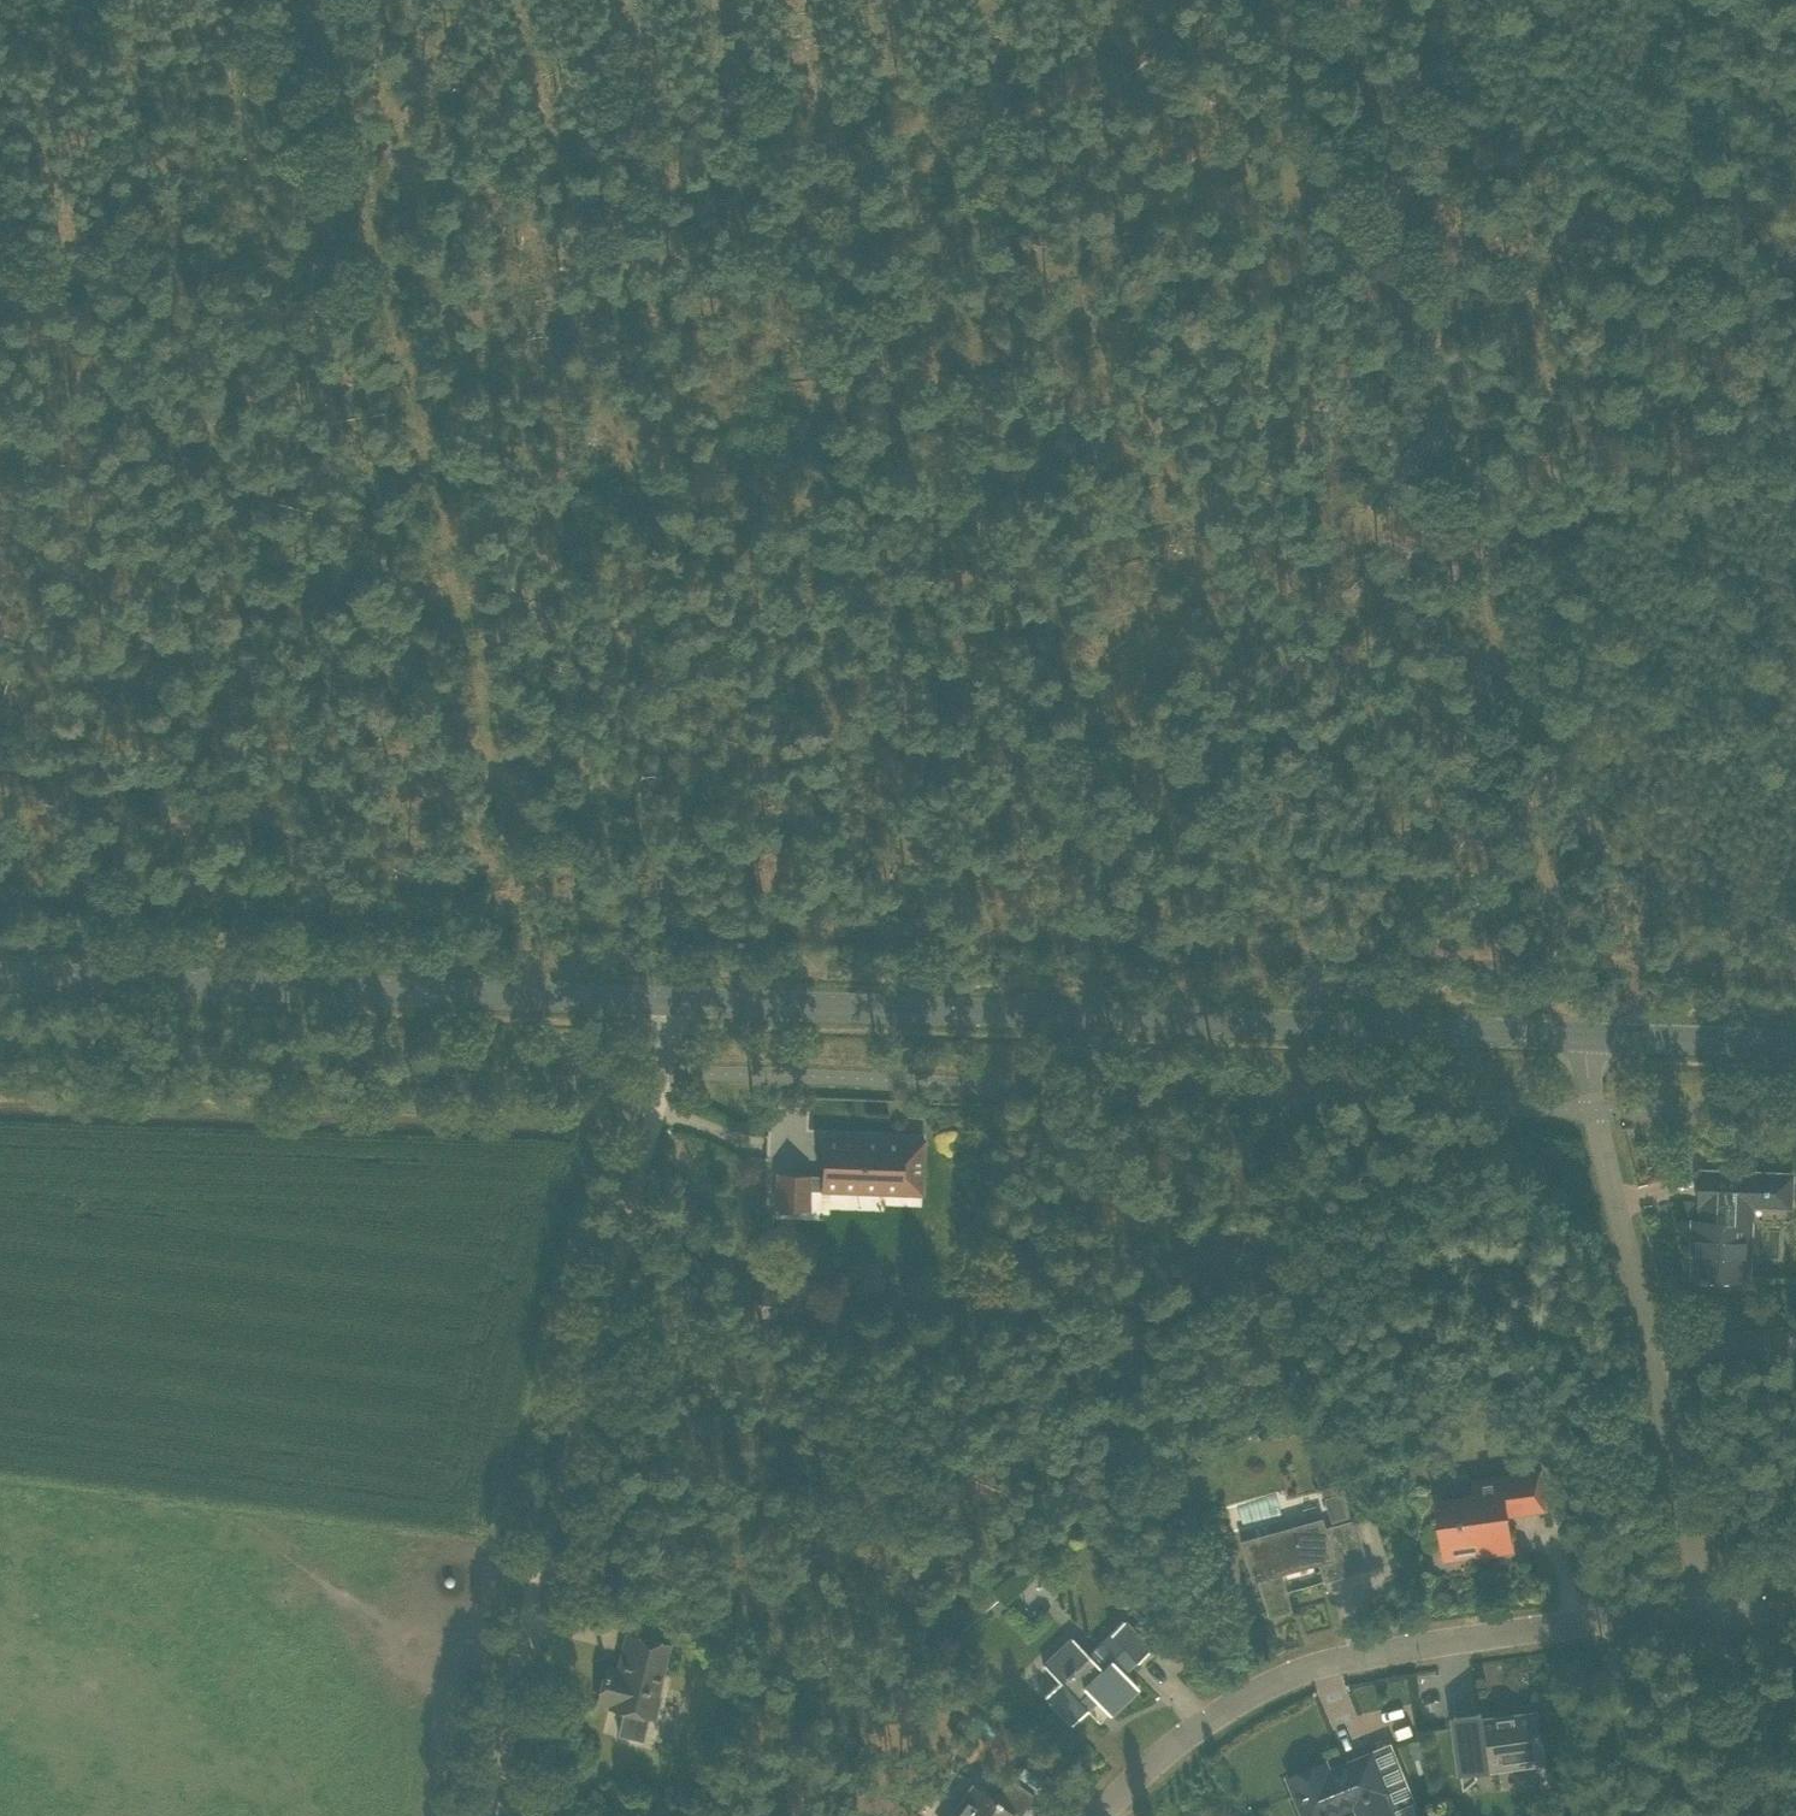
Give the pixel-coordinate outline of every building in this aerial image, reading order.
[(923,1194),(925,1139),(861,1137),(861,1142),(842,1142),(842,1136),(824,1135),(823,1175),(778,1173),(777,1208),(809,1210),(810,1190),(923,1194)] [(1790,1209),(1792,1175),(1702,1172),(1701,1202),(1704,1202),(1703,1221),(1695,1221),(1694,1238),(1699,1238),(1698,1251),(1696,1251),(1695,1276),(1703,1276),(1703,1279),(1710,1279),(1710,1276),(1749,1278),(1752,1223),(1752,1207),(1790,1209)] [(762,1291),(761,1318),(792,1319),(793,1292),(762,1291)] [(1571,1316),(1583,1314),(1581,1302),(1569,1304),(1571,1316)] [(1545,1508),(1540,1472),(1475,1481),(1477,1495),(1438,1500),(1446,1558),(1513,1548),(1508,1513),(1545,1508)] [(1321,1487),(1332,1524),(1349,1519),(1338,1482),(1321,1487)] [(1323,1581),(1369,1569),(1355,1518),(1325,1526),(1323,1518),(1241,1541),(1251,1576),(1257,1574),(1269,1616),(1292,1610),(1282,1574),(1318,1563),(1323,1581)] [(1138,1661),(1151,1648),(1124,1619),(1110,1632),(1111,1633),(1098,1646),(1107,1655),(1098,1663),(1072,1636),(1043,1664),(1059,1681),(1045,1695),(1072,1724),(1097,1700),(1110,1714),(1139,1687),(1124,1671),(1136,1659),(1138,1661)] [(669,1644),(627,1634),(623,1653),(624,1653),(620,1669),(606,1666),(598,1701),(611,1704),(610,1706),(624,1710),(618,1734),(644,1740),(649,1716),(651,1716),(669,1644)] [(1485,1713),(1455,1717),(1464,1787),(1477,1777),(1475,1769),(1546,1760),(1540,1712),(1486,1719),(1485,1713)] [(1384,1781),(1372,1752),(1330,1769),(1326,1760),(1289,1776),(1305,1815),(1324,1815),(1330,1814),(1329,1811),(1354,1801),(1361,1815),(1393,1815),(1380,1782),(1384,1781)] [(1035,1795),(1010,1777),(995,1798),(975,1784),(952,1815),(1011,1815),(1012,1815),(1020,1815),(1035,1795)]
